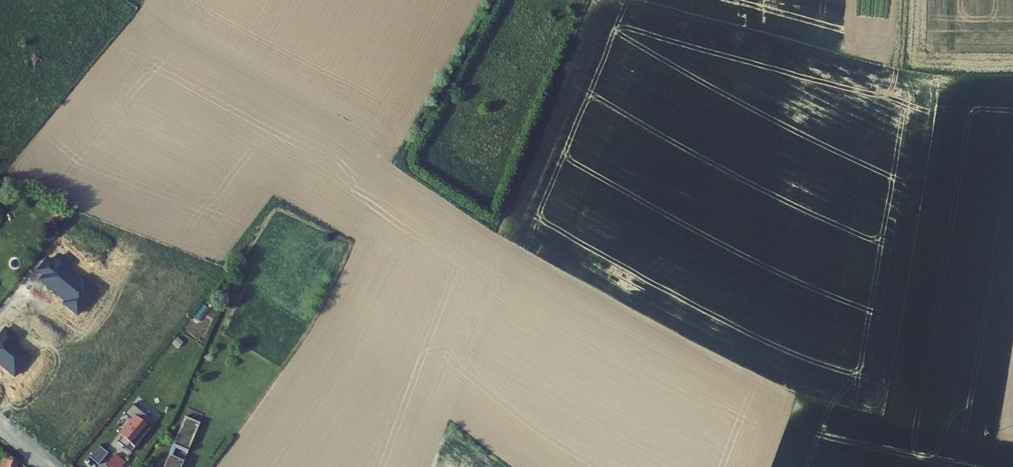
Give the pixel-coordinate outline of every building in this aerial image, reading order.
[(137,448),(151,428),(149,426),(153,421),(131,405),(123,415),(131,421),(120,436),(123,438),(119,443),(128,450),(131,444),(137,448)] [(198,419),(183,413),(163,466),(181,466),(198,419)] [(11,455),(7,466),(27,466),(28,461),(11,455)]
